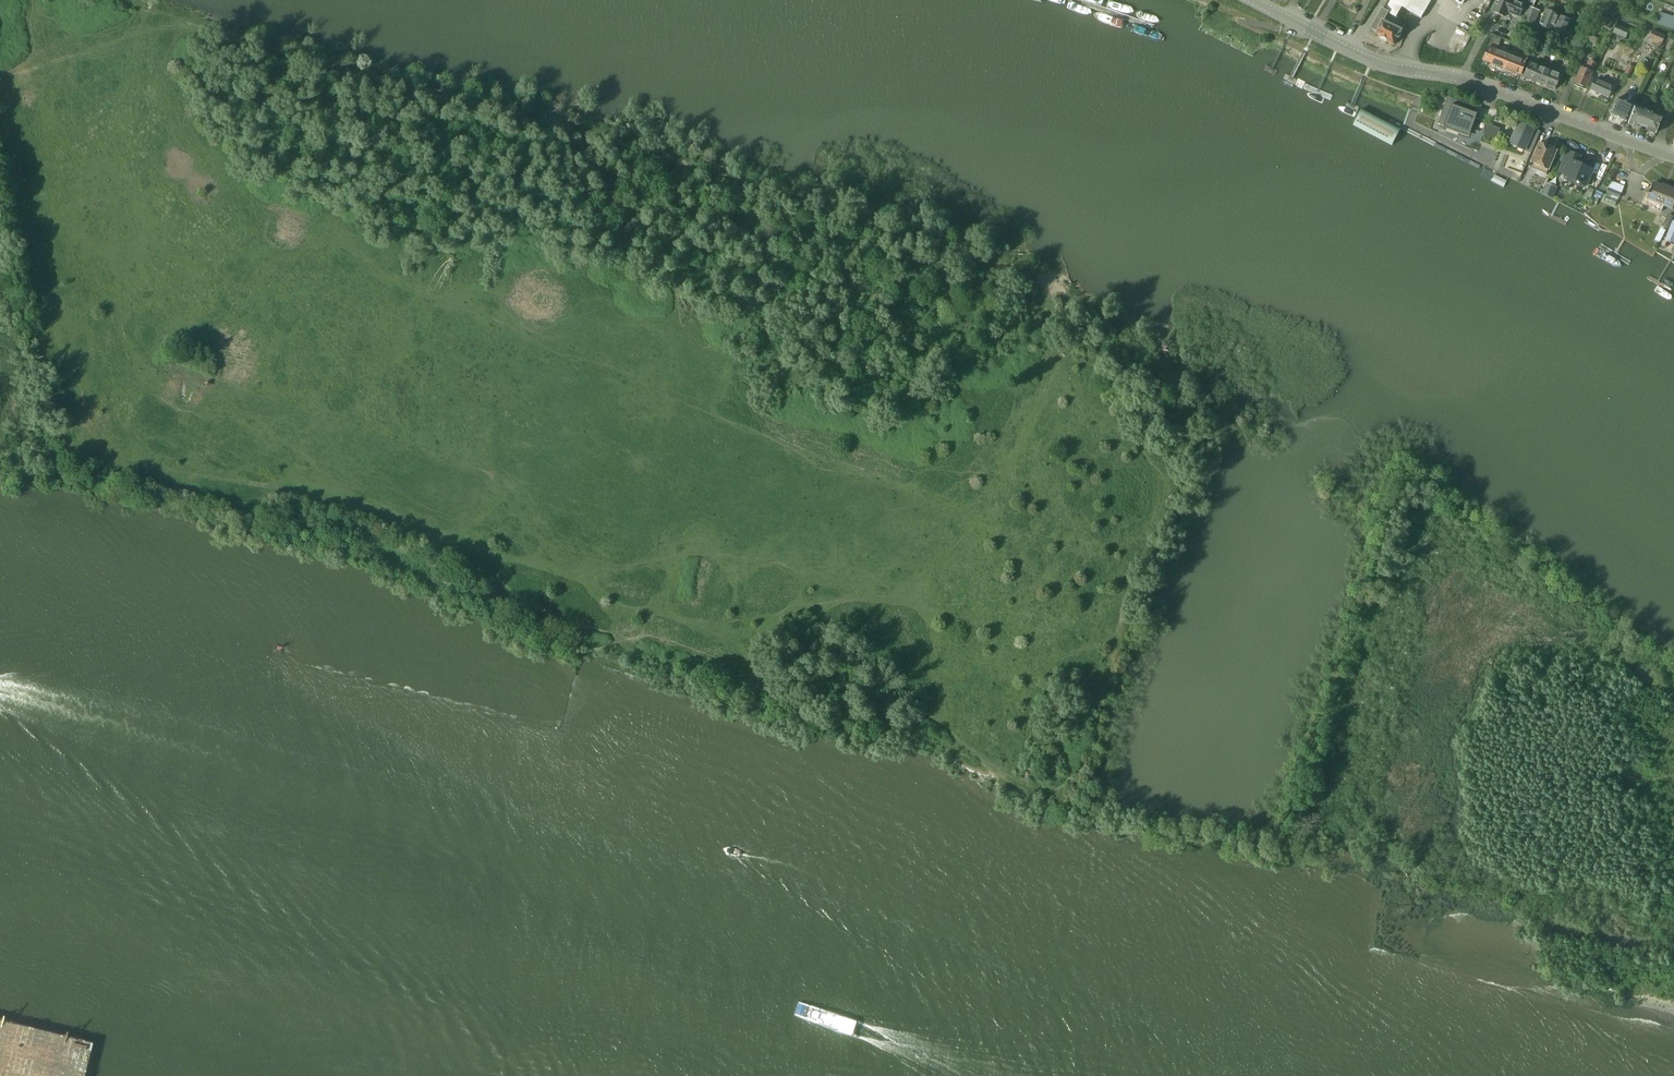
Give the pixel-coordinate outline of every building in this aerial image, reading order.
[(1384,10),(1388,12),(1395,17),(1401,7),(1420,18),(1431,0),(1390,0),(1384,10)] [(1492,11),(1504,17),(1507,12),(1519,17),(1524,4),(1514,0),(1496,0),(1492,11)] [(1535,0),(1531,0),(1523,19),(1533,23),(1539,11),(1532,8),(1535,0)] [(1545,9),(1539,25),(1552,31),(1558,15),(1551,12),(1552,10),(1547,7),(1546,10),(1545,9)] [(1396,38),(1398,39),(1399,38),(1400,37),(1400,36),(1401,35),(1401,34),(1402,33),(1402,32),(1402,31),(1383,21),(1388,12),(1384,10),(1382,9),(1371,27),(1377,31),(1376,34),(1381,36),(1381,37),(1380,39),(1386,42),(1386,41),(1393,45),(1396,38)] [(1591,15),(1584,12),(1582,11),(1578,21),(1587,24),(1591,15)] [(1673,17),(1660,13),(1657,24),(1673,29),(1673,13),(1673,17)] [(1564,34),(1570,20),(1564,18),(1559,16),(1553,30),(1564,34)] [(1601,17),(1598,23),(1609,28),(1612,22),(1609,20),(1609,18),(1605,17),(1604,18),(1601,17)] [(1612,32),(1613,32),(1625,37),(1628,29),(1616,24),(1612,32)] [(1652,30),(1648,38),(1661,44),(1665,36),(1652,30)] [(1493,35),(1488,47),(1496,50),(1501,38),(1493,35)] [(1587,41),(1594,44),(1597,38),(1590,35),(1587,41)] [(1665,49),(1671,52),(1673,44),(1673,41),(1669,39),(1665,49)] [(1483,60),(1501,67),(1506,54),(1496,50),(1488,47),(1483,60)] [(1506,54),(1501,67),(1520,75),(1525,62),(1527,58),(1508,51),(1506,54)] [(1671,63),(1673,58),(1673,57),(1662,51),(1659,58),(1671,63)] [(1585,88),(1592,72),(1595,63),(1589,61),(1586,69),(1580,67),(1574,83),(1585,88)] [(1523,76),(1534,80),(1539,67),(1529,63),(1523,76)] [(1539,67),(1534,80),(1544,85),(1550,71),(1539,67)] [(1550,71),(1544,85),(1555,89),(1560,75),(1550,71)] [(1608,98),(1614,82),(1602,77),(1600,82),(1594,79),(1590,90),(1608,98)] [(1447,97),(1437,124),(1443,126),(1447,127),(1448,124),(1454,126),(1455,130),(1467,134),(1474,113),(1476,107),(1470,105),(1456,100),(1447,97)] [(1626,121),(1633,106),(1617,98),(1610,114),(1626,121)] [(1638,125),(1643,127),(1649,112),(1635,107),(1628,123),(1637,127),(1638,125)] [(1649,112),(1643,127),(1647,129),(1646,130),(1655,134),(1661,117),(1649,112)] [(1519,122),(1509,144),(1524,150),(1531,153),(1536,140),(1530,137),(1534,129),(1519,122)] [(1539,143),(1530,165),(1530,166),(1547,173),(1557,150),(1539,143)] [(1586,186),(1593,169),(1577,163),(1580,156),(1568,151),(1559,172),(1565,174),(1564,176),(1586,186)] [(1673,201),(1673,189),(1663,184),(1662,186),(1653,183),(1650,191),(1649,190),(1648,193),(1646,192),(1642,201),(1662,209),(1664,205),(1671,208),(1673,201)] [(1606,193),(1619,198),(1621,193),(1608,188),(1606,193)] [(1614,206),(1617,200),(1605,196),(1602,201),(1614,206)] [(1668,214),(1662,227),(1667,229),(1673,217),(1668,214)]
